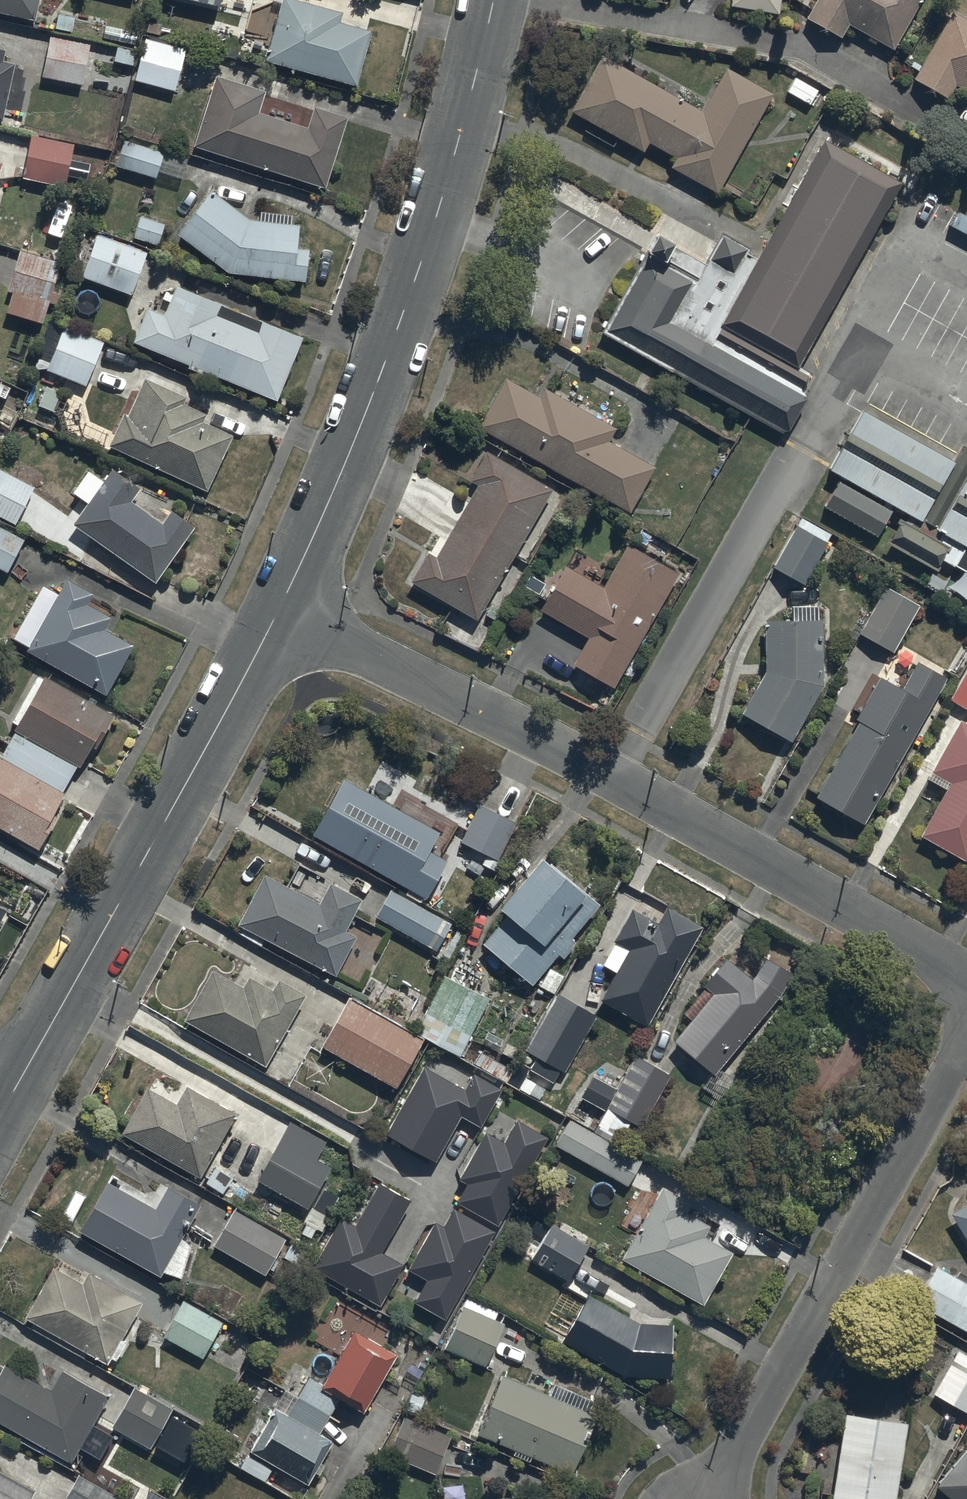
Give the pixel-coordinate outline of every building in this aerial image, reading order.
[(33,23),(38,0),(0,0),(0,15),(33,23)] [(287,0),(281,0),(264,62),(354,88),(370,32),(339,24),(341,15),(287,0)] [(781,0),(732,0),(731,8),(778,15),(781,0)] [(921,0),(817,0),(806,20),(841,39),(848,27),(893,51),(921,0)] [(951,14),(913,81),(947,100),(955,86),(966,93),(966,23),(951,14)] [(91,46),(50,37),(40,79),(81,88),(91,46)] [(175,94),(185,51),(143,42),(133,84),(175,94)] [(13,66),(2,63),(5,52),(0,51),(0,120),(13,66)] [(716,193),(771,95),(726,71),(703,112),(603,57),(571,114),(643,153),(648,143),(676,159),(671,168),(716,193)] [(214,78),(192,147),(323,189),(346,118),(312,108),(306,129),(256,113),(263,94),(214,78)] [(74,146),(31,136),(20,180),(63,190),(74,146)] [(903,184),(821,136),(712,319),(794,367),(903,184)] [(163,153),(122,141),(114,168),(155,180),(163,153)] [(262,212),(260,223),(248,222),(211,192),(176,236),(226,274),(305,284),(309,251),(295,249),(298,228),(289,227),(291,216),(262,212)] [(163,225),(139,218),(133,238),(157,245),(163,225)] [(95,236),(80,278),(130,296),(145,254),(95,236)] [(42,326),(59,263),(18,252),(7,293),(12,295),(6,316),(42,326)] [(688,277),(646,252),(602,328),(777,431),(798,395),(665,317),(688,277)] [(146,310),(132,343),(187,366),(186,370),(201,376),(202,372),(275,403),(301,340),(260,323),(256,334),(216,317),(220,307),(176,289),(164,318),(146,310)] [(45,370),(85,385),(102,342),(62,327),(58,338),(49,335),(39,362),(47,365),(45,370)] [(121,416),(106,447),(205,493),(231,438),(200,424),(204,416),(181,406),(184,399),(143,380),(125,418),(121,416)] [(506,381),(478,430),(630,514),(654,470),(608,444),(616,429),(545,389),(539,400),(506,381)] [(4,400),(8,389),(0,385),(0,398),(4,400)] [(846,387),(813,443),(966,534),(966,458),(846,387)] [(487,602),(551,492),(485,453),(462,492),(471,497),(435,560),(427,555),(410,583),(476,621),(481,613),(494,620),(500,610),(487,602)] [(0,471),(0,520),(13,528),(34,489),(0,471)] [(109,471),(70,525),(153,584),(192,528),(169,512),(160,525),(129,503),(137,491),(109,471)] [(804,584),(830,536),(800,520),(774,568),(804,584)] [(0,530),(0,571),(6,574),(23,542),(0,530)] [(614,690),(678,577),(625,547),(601,589),(566,569),(541,613),(588,640),(573,666),(614,690)] [(64,580),(24,652),(105,697),(133,648),(103,631),(109,621),(84,607),(91,595),(64,580)] [(920,607),(885,588),(859,635),(894,654),(920,607)] [(822,689),(821,623),(816,623),(816,604),(791,605),(791,623),(763,624),(764,673),(740,715),(790,744),(822,689)] [(899,691),(879,680),(858,716),(850,712),(844,721),(855,727),(813,798),(862,827),(947,681),(915,662),(899,691)] [(950,701),(966,710),(966,671),(950,701)] [(36,678),(11,725),(16,728),(0,759),(0,833),(36,852),(66,797),(61,794),(74,769),(82,774),(114,714),(45,678),(43,681),(36,678)] [(965,727),(959,724),(930,775),(948,784),(917,838),(964,865),(966,859),(966,722),(965,727)] [(342,782),(311,838),(425,900),(447,861),(429,852),(439,835),(342,782)] [(515,826),(477,807),(460,843),(498,862),(515,826)] [(504,918),(481,945),(531,988),(557,957),(561,960),(574,944),(569,940),(598,906),(542,859),(497,912),(504,918)] [(260,946),(263,940),(335,978),(356,939),(344,932),(361,901),(329,884),(318,906),(264,877),(237,927),(242,930),(239,935),(260,946)] [(390,891),(375,918),(436,951),(451,925),(390,891)] [(645,1028),(701,930),(664,909),(655,926),(632,913),(601,966),(616,974),(600,1002),(645,1028)] [(713,1076),(791,977),(768,959),(751,981),(723,959),(700,989),(710,996),(672,1044),(713,1076)] [(213,971),(183,1022),(265,1069),(307,997),(278,980),(271,991),(248,978),(242,988),(213,971)] [(488,1000),(443,977),(415,1035),(460,1057),(488,1000)] [(564,1073),(595,1018),(556,996),(524,1053),(538,1060),(532,1071),(553,1083),(560,1071),(564,1073)] [(348,1001),(322,1049),(396,1090),(422,1042),(348,1001)] [(639,1128),(669,1077),(635,1056),(613,1093),(592,1081),(584,1094),(607,1107),(606,1109),(639,1128)] [(502,1090),(474,1075),(465,1092),(424,1069),(388,1135),(437,1162),(462,1118),(481,1128),(502,1090)] [(146,1090),(120,1135),(200,1180),(236,1116),(186,1088),(175,1107),(146,1090)] [(565,1119),(551,1144),(626,1187),(640,1161),(565,1119)] [(548,1139),(517,1121),(505,1143),(486,1132),(459,1180),(467,1184),(457,1203),(499,1227),(548,1139)] [(288,1122),(256,1183),(307,1210),(328,1168),(314,1161),(325,1141),(288,1122)] [(107,1183),(79,1233),(157,1278),(160,1273),(180,1280),(189,1249),(180,1242),(199,1208),(166,1189),(154,1210),(107,1183)] [(411,1201),(379,1184),(355,1227),(342,1220),(314,1269),(381,1306),(403,1266),(381,1253),(411,1201)] [(661,1189),(621,1261),(701,1306),(731,1255),(710,1243),(720,1226),(688,1208),(690,1205),(661,1189)] [(966,1246),(966,1203),(948,1214),(966,1246)] [(495,1233),(453,1209),(443,1228),(435,1224),(409,1271),(428,1282),(416,1303),(446,1320),(495,1233)] [(234,1211),(212,1246),(263,1277),(284,1242),(234,1211)] [(550,1225),(529,1261),(566,1283),(587,1246),(550,1225)] [(960,1266),(953,1279),(934,1269),(914,1306),(966,1334),(966,1269),(960,1266)] [(140,1304),(87,1274),(80,1286),(51,1270),(25,1318),(106,1363),(108,1359),(116,1364),(127,1344),(120,1340),(140,1304)] [(587,1297),(559,1344),(621,1378),(668,1381),(672,1326),(636,1323),(587,1297)] [(497,1312),(465,1300),(444,1351),(486,1368),(503,1326),(493,1322),(497,1312)] [(183,1301),(162,1338),(202,1361),(223,1324),(183,1301)] [(318,1388),(337,1402),(363,1417),(394,1364),(348,1337),(318,1388)] [(959,1351),(934,1394),(966,1413),(966,1356),(959,1351)] [(0,1372),(0,1424),(71,1464),(108,1399),(61,1373),(50,1393),(3,1367),(0,1372)] [(530,1458),(540,1462),(538,1468),(562,1479),(565,1473),(570,1475),(595,1417),(586,1413),(591,1402),(553,1385),(549,1397),(502,1376),(477,1435),(512,1450),(510,1455),(528,1463),(530,1458)] [(306,1381),(296,1398),(285,1391),(269,1418),(250,1453),(308,1486),(333,1443),(318,1435),(337,1402),(318,1388),(306,1381)] [(172,1410),(135,1389),(113,1428),(150,1449),(172,1410)] [(906,1425),(843,1416),(831,1498),(895,1498),(906,1425)] [(200,1434),(172,1418),(156,1446),(184,1462),(200,1434)] [(405,1463),(433,1474),(447,1438),(418,1427),(405,1463)] [(966,1447),(933,1486),(948,1498),(966,1498),(966,1447)] [(33,1493),(0,1475),(0,1498),(30,1498),(33,1493)] [(77,1477),(65,1498),(115,1498),(77,1477)]
